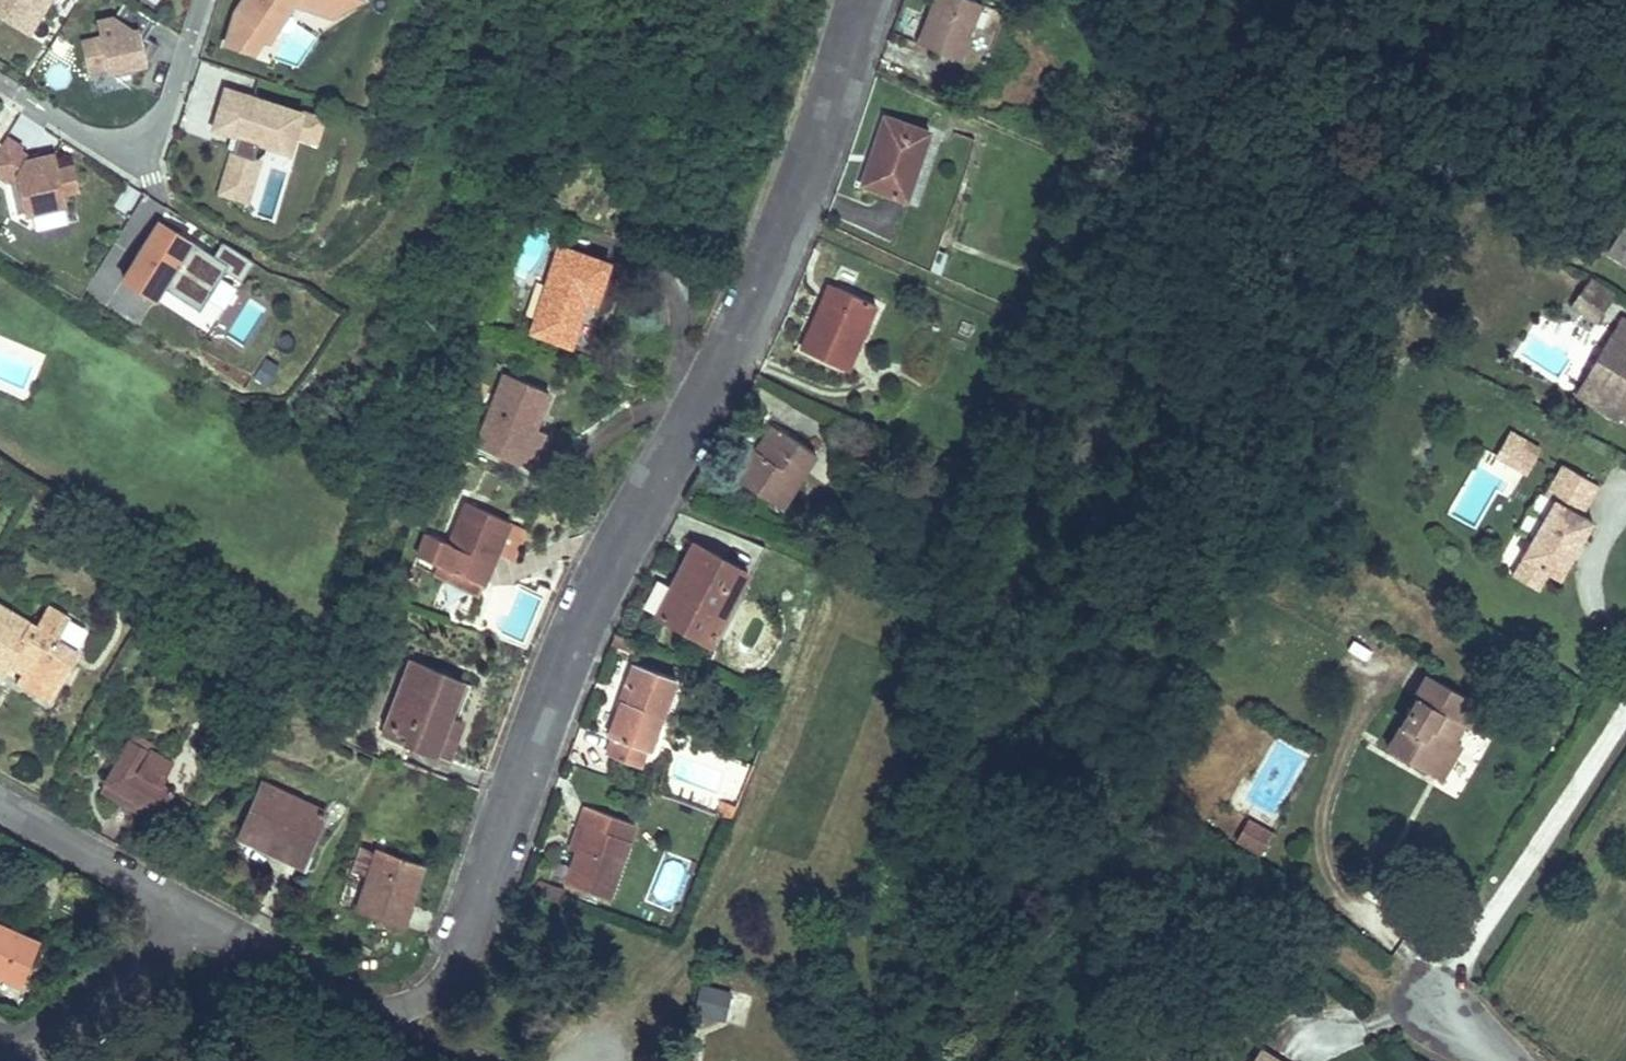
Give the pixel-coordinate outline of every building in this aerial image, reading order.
[(30,34),(52,0),(0,0),(0,14),(30,34)] [(238,13),(228,44),(250,51),(255,35),(267,38),(293,0),(247,0),(238,13)] [(336,11),(339,0),(301,0),(336,11)] [(976,0),(935,0),(919,43),(962,59),(984,3),(976,0)] [(111,72),(149,63),(147,53),(154,42),(148,38),(159,21),(127,1),(104,37),(83,42),(90,72),(110,67),(111,72)] [(147,53),(149,63),(160,46),(154,42),(147,53)] [(304,113),(228,90),(217,128),(240,135),(223,191),(249,199),(262,159),(257,157),(261,141),(292,151),(304,113)] [(863,184),(907,199),(930,132),(886,116),(863,184)] [(23,148),(7,138),(0,149),(0,174),(9,179),(17,216),(66,205),(64,194),(79,190),(74,167),(58,170),(55,155),(41,158),(29,161),(25,159),(28,155),(21,151),(23,148)] [(29,161),(41,158),(40,152),(28,155),(25,159),(29,161)] [(230,265),(160,221),(125,278),(156,299),(164,286),(201,310),(230,265)] [(1625,264),(1625,222),(1607,253),(1625,264)] [(561,249),(534,332),(571,345),(586,299),(596,303),(609,265),(561,249)] [(1593,286),(1583,280),(1571,301),(1581,307),(1593,286)] [(802,350),(848,369),(877,304),(829,283),(822,300),(827,302),(817,325),(814,324),(802,350)] [(1609,295),(1593,286),(1581,307),(1597,316),(1609,295)] [(1622,310),(1592,362),(1612,374),(1601,392),(1625,407),(1625,312),(1622,310)] [(267,382),(279,362),(264,354),(253,373),(267,382)] [(1601,392),(1612,374),(1592,362),(1577,388),(1622,415),(1625,407),(1601,392)] [(506,374),(478,446),(532,468),(541,444),(530,441),(535,427),(549,392),(506,374)] [(764,454),(780,430),(773,425),(757,449),(764,454)] [(535,427),(530,441),(541,444),(546,432),(535,427)] [(733,475),(782,507),(817,454),(780,430),(764,454),(757,449),(752,445),(733,475)] [(1526,440),(1511,430),(1507,437),(1522,447),(1526,440)] [(1528,471),(1537,456),(1522,447),(1507,437),(1497,453),(1528,471)] [(1602,485),(1565,462),(1547,493),(1556,499),(1523,554),(1524,555),(1513,573),(1539,588),(1550,570),(1561,577),(1595,520),(1585,514),(1602,485)] [(511,522),(468,504),(442,567),(485,584),(499,553),(511,522)] [(528,529),(511,522),(499,553),(515,559),(528,529)] [(723,558),(695,543),(685,565),(695,569),(682,594),(673,589),(658,616),(687,630),(690,624),(715,637),(740,591),(713,577),(723,558)] [(723,558),(713,577),(740,591),(749,572),(723,558)] [(673,589),(682,594),(695,569),(685,565),(673,589)] [(485,584),(442,567),(438,577),(481,595),(485,584)] [(0,607),(0,670),(5,672),(10,663),(17,651),(33,661),(27,673),(56,690),(77,653),(57,641),(69,620),(51,609),(39,629),(0,607)] [(715,637),(690,624),(687,630),(712,643),(715,637)] [(635,651),(638,642),(618,634),(615,643),(635,651)] [(27,673),(33,661),(17,651),(10,663),(27,673)] [(283,665),(269,656),(263,666),(277,675),(283,665)] [(464,682),(413,663),(388,727),(411,736),(408,743),(449,759),(464,722),(459,720),(451,717),(464,682)] [(651,749),(678,679),(635,663),(621,701),(622,702),(610,733),(615,736),(609,752),(641,765),(647,748),(651,749)] [(50,699),(56,690),(27,673),(21,682),(50,699)] [(1388,749),(1430,774),(1450,741),(1453,743),(1454,742),(1464,725),(1470,729),(1483,708),(1427,675),(1414,697),(1417,698),(1388,749)] [(464,682),(451,717),(459,720),(472,686),(464,682)] [(408,743),(411,736),(388,727),(385,734),(408,743)] [(134,735),(132,739),(151,751),(154,746),(134,735)] [(163,784),(175,763),(151,751),(132,739),(102,792),(140,812),(142,808),(160,818),(162,814),(178,823),(190,803),(174,794),(175,792),(163,784)] [(304,865),(327,812),(264,784),(241,836),(304,865)] [(637,824),(587,807),(581,825),(589,828),(580,852),(569,884),(611,898),(637,824)] [(580,852),(589,828),(581,825),(572,850),(580,852)] [(1260,860),(1270,840),(1245,827),(1235,847),(1260,860)] [(379,850),(358,911),(403,926),(424,865),(379,850)] [(42,942),(0,925),(0,975),(23,985),(42,942)] [(1261,1051),(1255,1060),(1278,1060),(1261,1051)]
